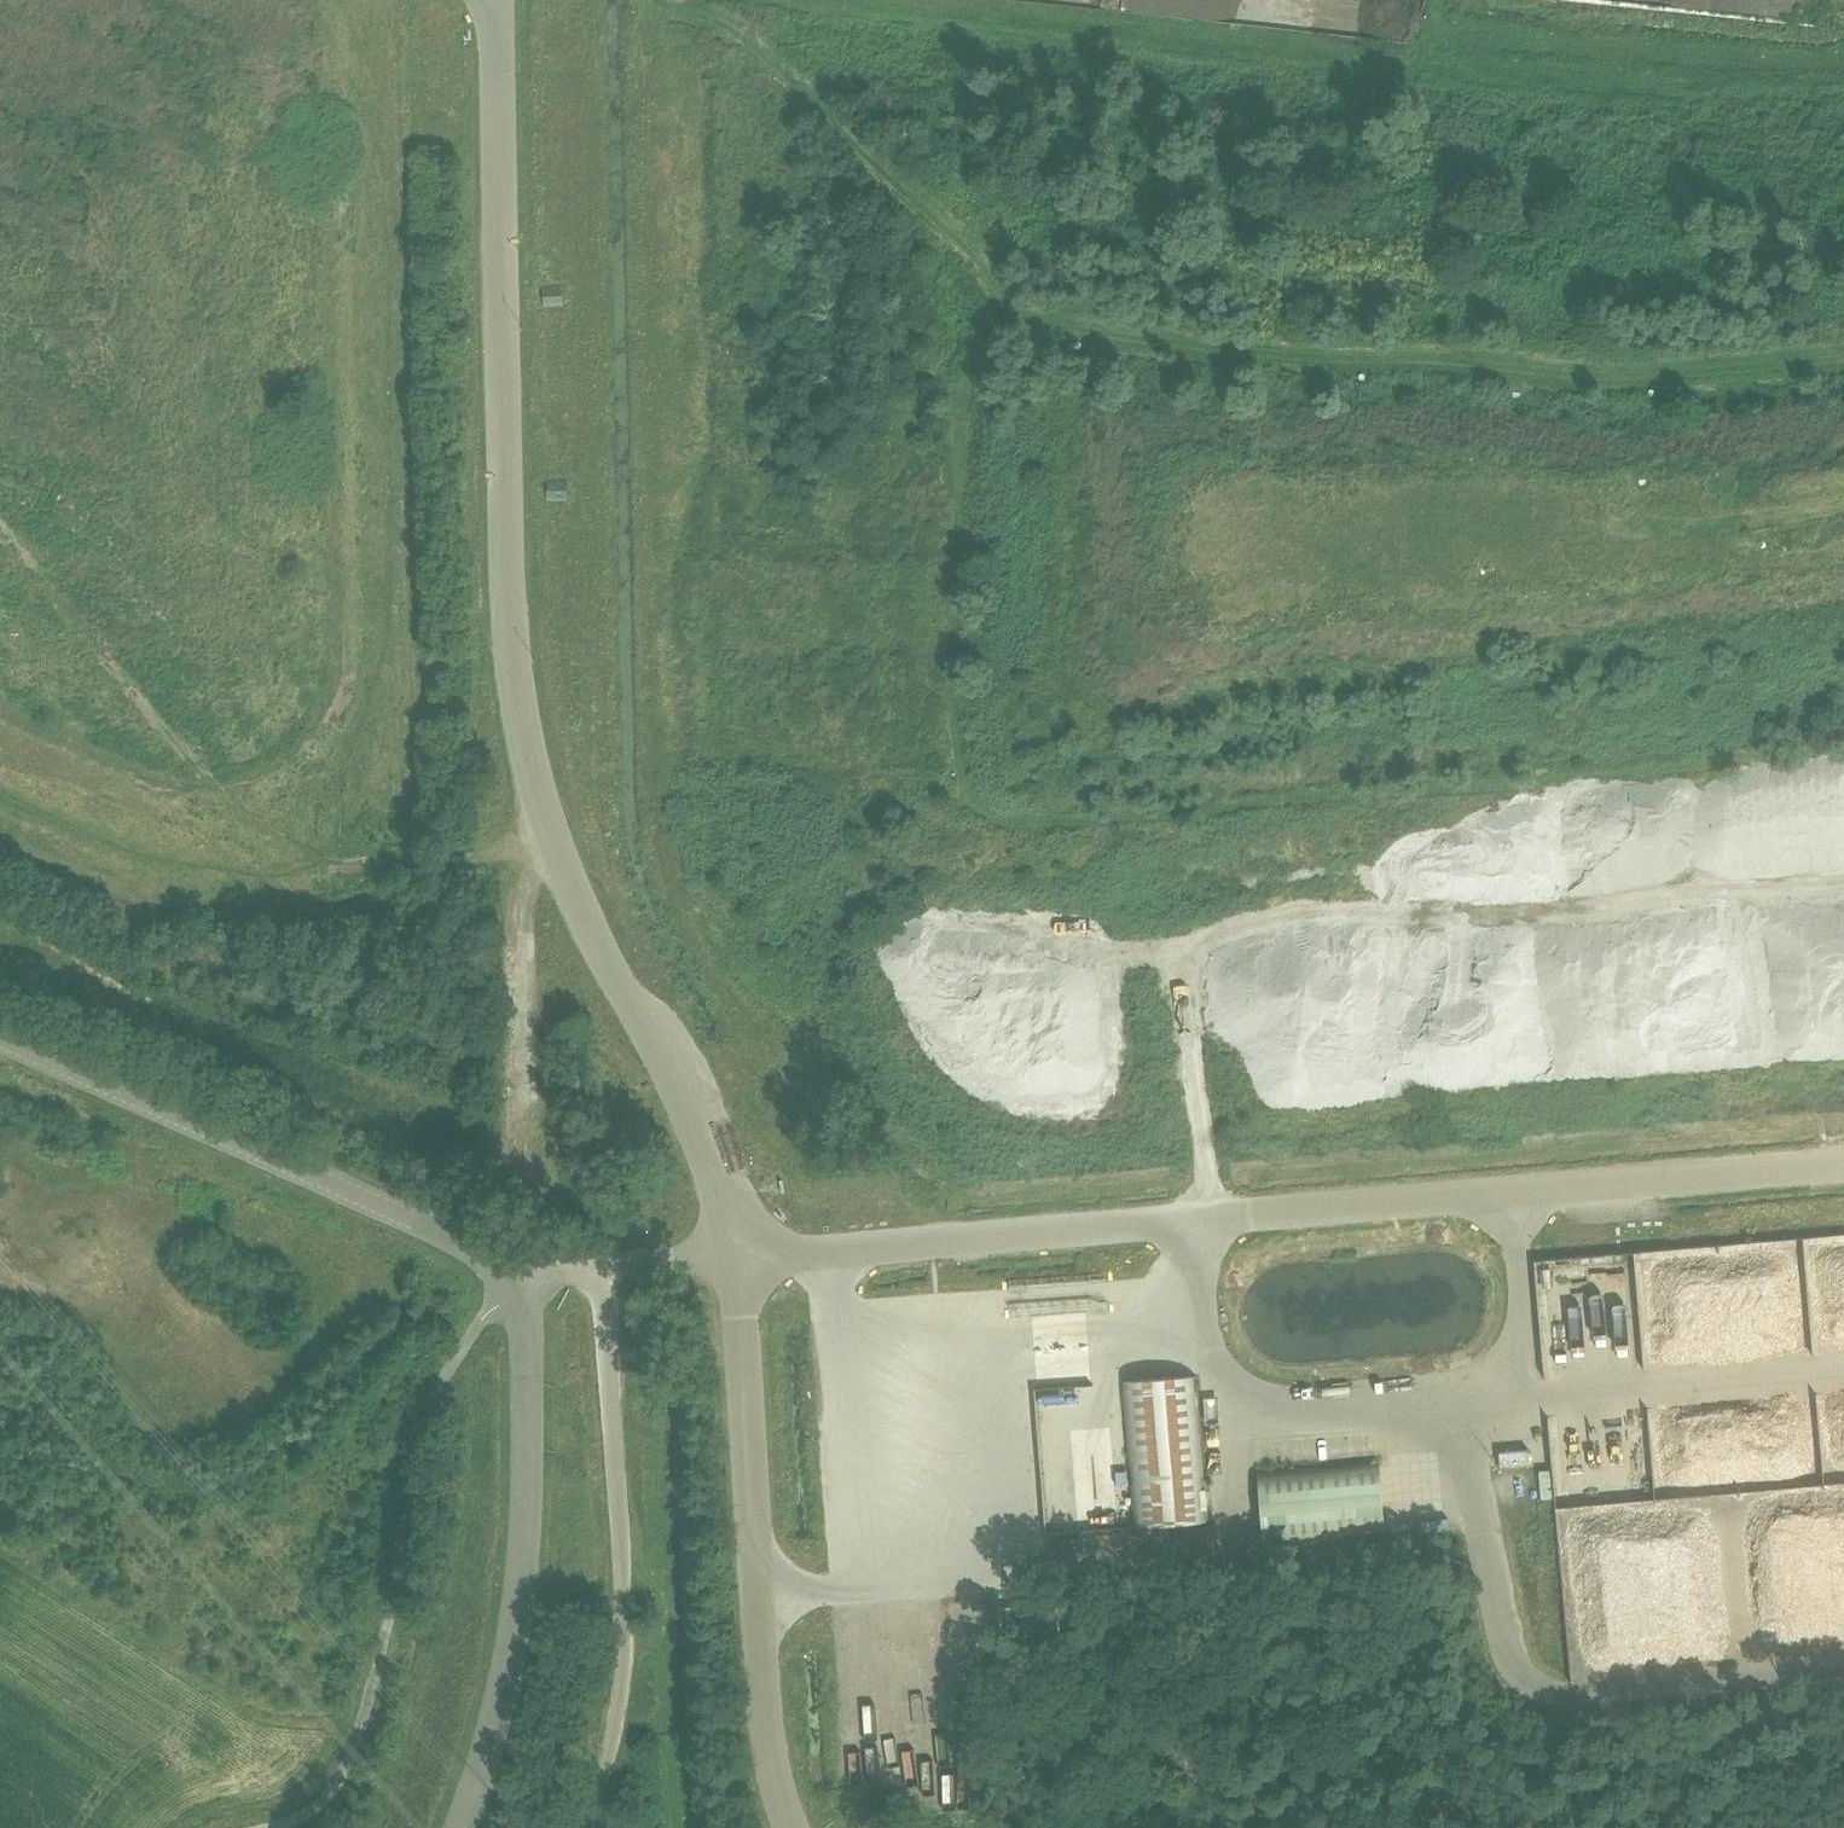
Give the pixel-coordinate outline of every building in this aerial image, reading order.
[(543,287),(544,306),(563,305),(562,286),(543,287)] [(546,480),(547,500),(567,500),(566,480),(546,480)] [(1136,1527),(1208,1520),(1196,1374),(1124,1381),(1136,1527)] [(1256,1471),(1263,1543),(1387,1533),(1379,1459),(1256,1471)]
